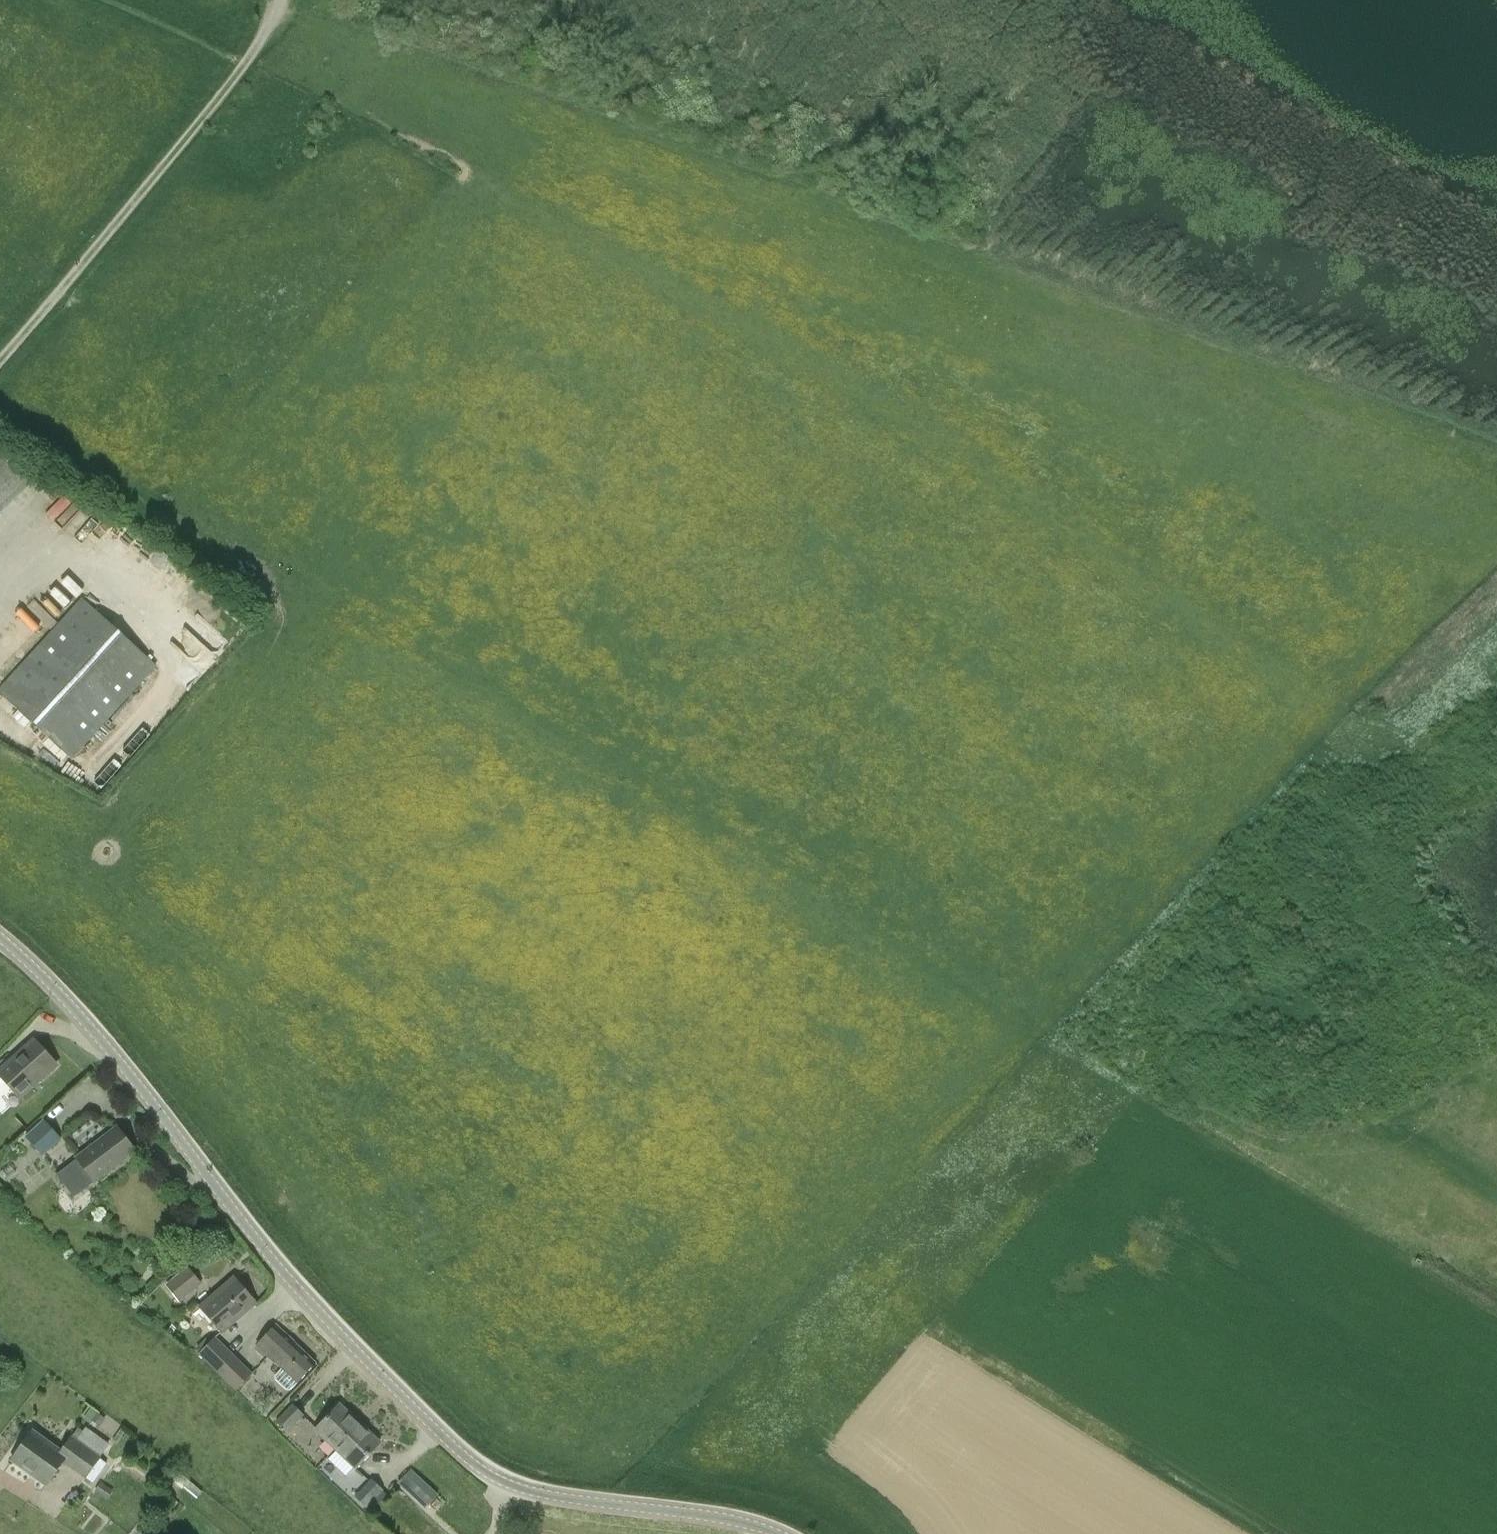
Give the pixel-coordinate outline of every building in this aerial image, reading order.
[(30,485),(0,453),(0,513),(30,485)] [(99,515),(92,523),(98,528),(89,539),(99,548),(115,529),(99,515)] [(157,666),(82,597),(0,687),(0,693),(72,759),(157,666)] [(10,1087),(20,1098),(32,1087),(56,1066),(33,1040),(0,1070),(0,1076),(10,1087)] [(45,1121),(25,1139),(41,1156),(61,1138),(45,1121)] [(117,1127),(76,1158),(56,1173),(74,1197),(94,1182),(135,1151),(117,1127)] [(187,1268),(165,1285),(178,1300),(199,1283),(187,1268)] [(222,1332),(254,1303),(234,1279),(201,1307),(222,1332)] [(298,1383),(315,1364),(274,1326),(256,1345),(281,1368),(275,1375),(274,1380),(286,1390),(291,1390),(297,1383),(298,1383)] [(199,1351),(221,1373),(236,1355),(215,1334),(199,1351)] [(236,1355),(221,1373),(237,1388),(254,1371),(236,1355)] [(335,1450),(360,1424),(339,1404),(314,1430),(335,1450)] [(276,1421),(286,1431),(303,1414),(293,1405),(276,1421)] [(360,1424),(335,1450),(355,1469),(380,1443),(360,1424)] [(85,1476),(98,1457),(99,1458),(109,1444),(86,1427),(83,1431),(78,1428),(71,1438),(68,1436),(58,1450),(32,1431),(11,1460),(46,1485),(47,1485),(64,1461),(85,1476)] [(400,1480),(427,1506),(437,1495),(410,1469),(400,1480)] [(196,1497),(201,1491),(177,1471),(172,1477),(196,1497)] [(345,1483),(356,1493),(354,1495),(365,1506),(381,1489),(370,1478),(366,1482),(352,1475),(345,1483)] [(111,1491),(100,1484),(95,1492),(105,1500),(111,1491)]
